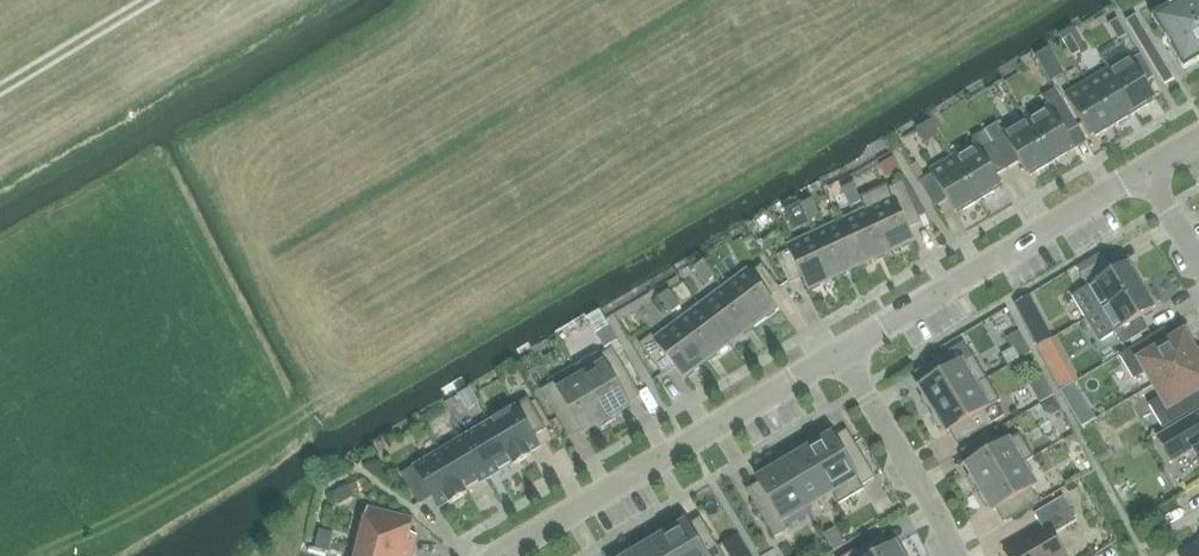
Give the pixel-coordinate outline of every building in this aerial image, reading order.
[(1183,70),(1198,60),(1198,0),(1179,0),(1151,16),(1183,70)] [(1136,15),(1126,21),(1164,85),(1174,79),(1136,15)] [(1071,36),(1063,41),(1065,45),(1072,57),(1080,52),(1079,49),(1073,40),(1071,36)] [(1035,57),(1051,83),(1065,75),(1049,48),(1035,57)] [(1140,55),(1132,60),(1145,83),(1154,77),(1140,55)] [(1130,58),(1109,71),(1134,114),(1153,103),(1151,100),(1154,98),(1145,83),(1132,60),(1130,58)] [(1134,114),(1109,71),(1087,84),(1113,126),(1134,114)] [(1113,126),(1087,84),(1066,97),(1090,136),(1094,134),(1096,137),(1113,126)] [(1043,97),(1048,107),(1026,120),(1051,163),(1067,154),(1065,151),(1072,147),(1065,134),(1078,127),(1055,89),(1043,97)] [(1051,163),(1026,120),(1007,132),(1006,129),(1002,132),(997,124),(985,131),(1007,169),(1020,162),(1027,174),(1034,169),(1036,172),(1051,163)] [(1007,169),(985,131),(972,138),(976,145),(953,158),(979,201),(994,192),(992,189),(1000,184),(995,176),(1007,169)] [(886,166),(905,157),(900,145),(881,154),(886,166)] [(963,210),(979,201),(953,158),(930,172),(932,174),(919,181),(935,207),(947,200),(954,212),(962,207),(963,210)] [(859,199),(865,211),(866,211),(886,254),(913,242),(907,229),(920,223),(901,184),(888,190),(886,186),(859,199)] [(866,211),(865,211),(840,223),(860,266),(886,254),(866,211)] [(860,266),(840,223),(814,235),(834,278),(860,266)] [(834,278),(814,235),(787,248),(789,252),(776,258),(788,284),(801,278),(807,291),(834,278)] [(710,250),(697,258),(705,272),(718,264),(710,250)] [(1087,287),(1073,295),(1087,318),(1142,286),(1133,270),(1130,272),(1126,264),(1113,272),(1106,259),(1080,274),(1087,287)] [(662,288),(669,301),(698,286),(685,261),(671,268),(678,280),(662,288)] [(747,272),(723,289),(752,327),(775,310),(767,299),(768,297),(778,290),(761,267),(750,275),(747,272)] [(1142,286),(1087,318),(1100,341),(1115,333),(1122,345),(1148,330),(1140,318),(1153,310),(1148,303),(1151,301),(1142,286)] [(752,327),(723,289),(700,306),(729,345),(752,327)] [(1028,296),(1014,305),(1023,320),(1037,313),(1028,296)] [(729,345),(700,306),(677,324),(706,362),(729,345)] [(706,362),(677,324),(654,341),(651,337),(639,346),(662,376),(674,368),(682,379),(706,362)] [(609,326),(596,334),(605,349),(606,349),(618,342),(609,326)] [(1146,373),(1153,385),(1198,358),(1183,334),(1171,341),(1164,329),(1119,356),(1133,380),(1146,373)] [(597,354),(574,368),(573,369),(576,373),(581,381),(581,380),(608,425),(624,415),(622,411),(628,407),(622,396),(634,388),(612,351),(600,359),(597,354)] [(919,396),(929,413),(986,379),(973,356),(956,366),(949,353),(924,368),(932,380),(919,388),(923,394),(919,396)] [(1198,358),(1153,385),(1160,397),(1148,404),(1163,429),(1198,407),(1198,360),(1198,358)] [(1068,367),(1052,376),(1059,390),(1075,382),(1068,367)] [(1000,403),(986,379),(929,413),(939,429),(943,427),(947,433),(959,426),(966,439),(1003,417),(996,405),(1000,403)] [(554,386),(541,393),(563,429),(575,422),(583,434),(589,430),(591,434),(608,425),(581,380),(581,381),(559,394),(554,386)] [(528,401),(497,419),(489,424),(513,465),(512,465),(514,467),(531,457),(530,455),(539,450),(532,438),(545,430),(528,401)] [(1084,404),(1072,411),(1082,428),(1094,420),(1084,404)] [(1157,438),(1172,462),(1192,450),(1198,462),(1198,413),(1157,438)] [(513,465),(489,424),(464,438),(489,479),(512,465),(513,465)] [(965,476),(976,492),(1017,467),(1033,458),(1019,434),(1003,444),(996,432),(971,447),(979,459),(966,466),(970,473),(965,476)] [(828,489),(833,497),(838,506),(864,490),(862,486),(874,479),(852,442),(839,448),(832,437),(807,452),(829,489),(828,489)] [(489,479),(464,438),(440,453),(464,494),(465,493),(489,479)] [(952,460),(970,452),(964,440),(947,448),(952,460)] [(808,511),(833,497),(828,489),(829,489),(807,452),(782,467),(808,511)] [(464,494),(440,453),(401,476),(419,506),(432,498),(439,509),(448,504),(449,506),(466,495),(465,493),(464,494)] [(808,511),(782,467),(757,482),(764,494),(752,501),(771,533),(808,511)] [(1038,503),(1017,467),(976,492),(986,508),(990,506),(994,512),(1006,505),(1013,517),(1038,503)] [(348,485),(333,493),(338,502),(353,494),(352,493),(349,487),(348,485)] [(1053,536),(1077,521),(1063,497),(1035,514),(1043,529),(1005,552),(1007,555),(1065,555),(1053,536)] [(367,510),(359,541),(412,554),(416,537),(409,535),(413,521),(367,510)] [(661,540),(670,555),(721,555),(705,529),(693,537),(686,525),(661,540)] [(320,531),(315,549),(329,553),(334,534),(320,531)] [(661,540),(636,554),(637,555),(670,555),(661,540)] [(359,541),(355,555),(412,555),(412,554),(359,541)] [(902,550),(898,552),(894,546),(881,553),(874,541),(848,555),(906,555),(902,550)] [(1179,555),(1198,555),(1198,544),(1179,555)] [(792,555),(810,555),(805,546),(791,554),(792,555)]
